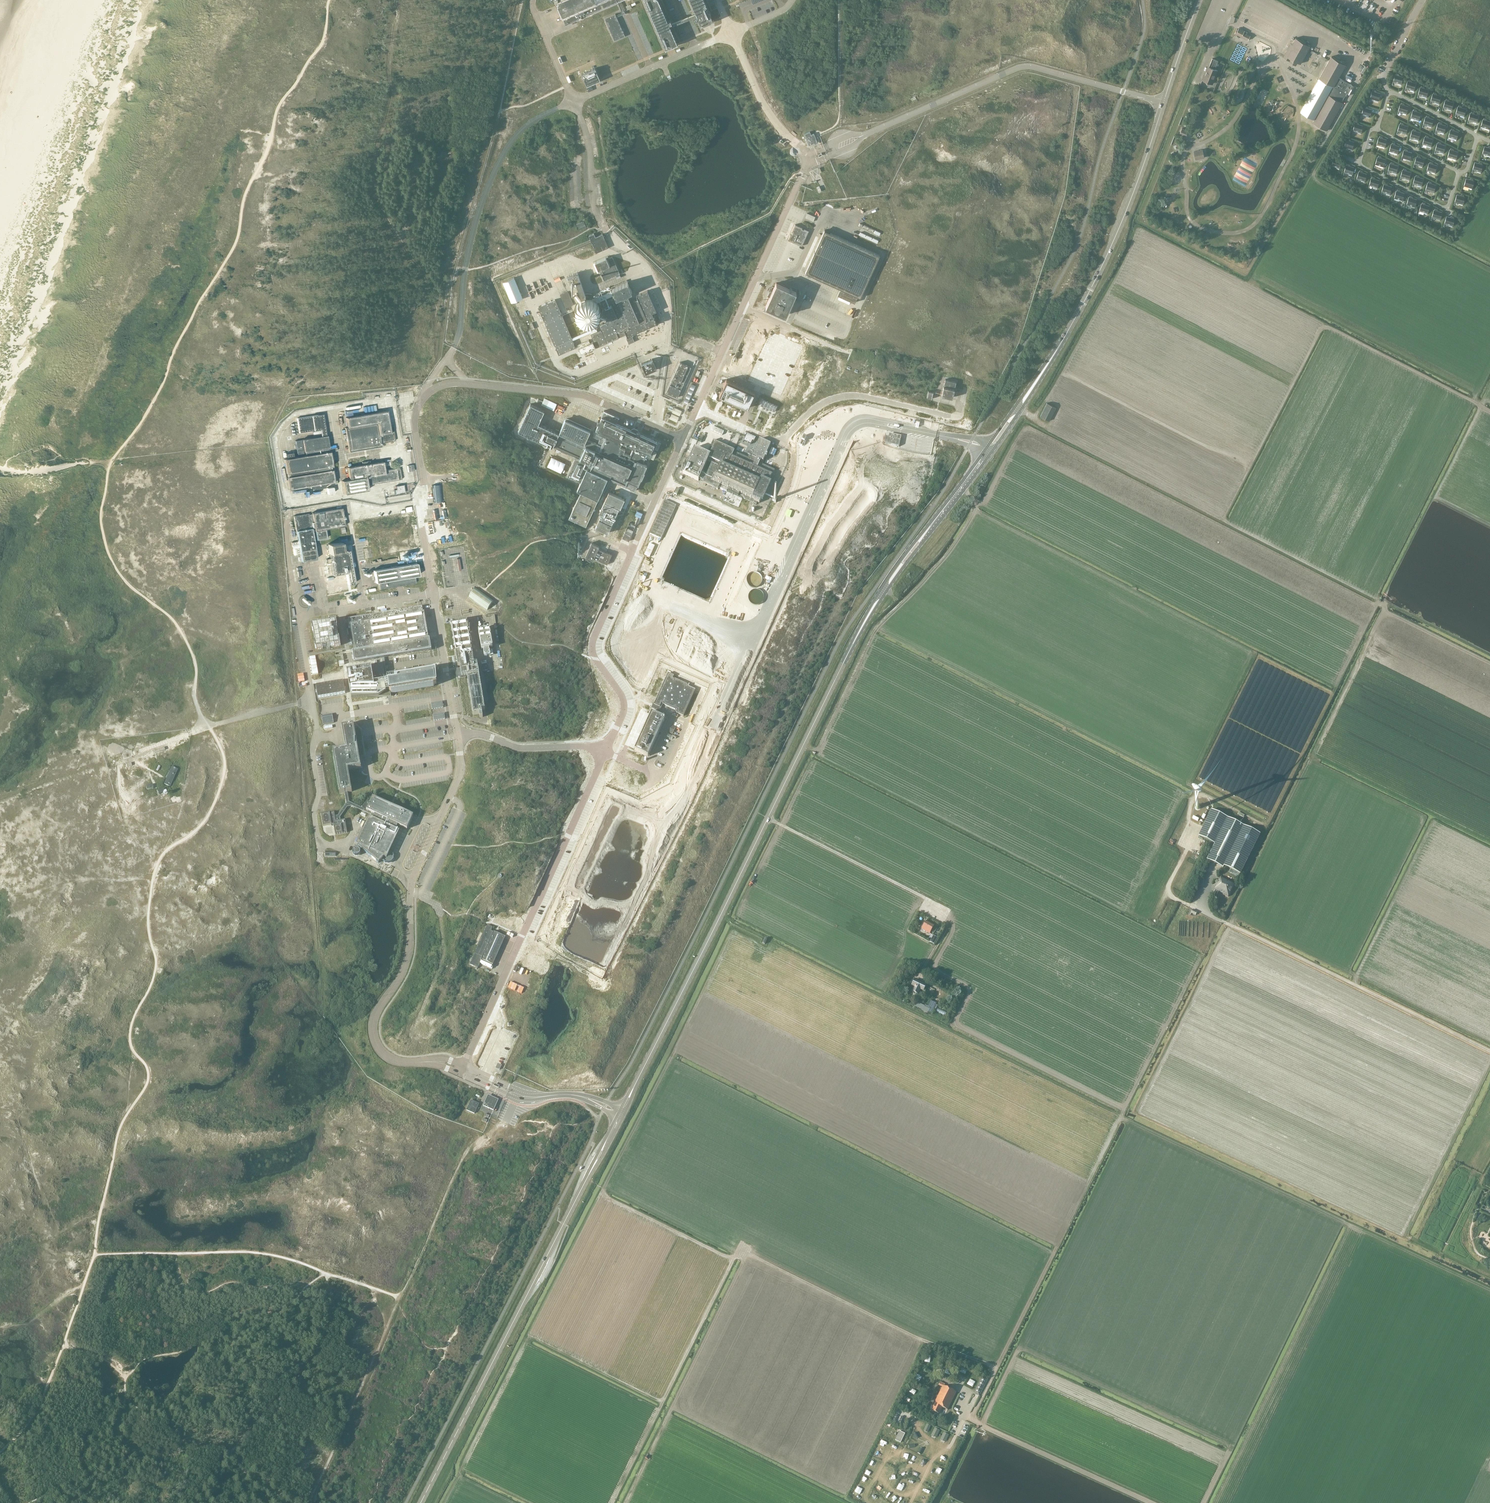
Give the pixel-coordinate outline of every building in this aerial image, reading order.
[(551,2),(555,0),(562,16),(565,25),(618,2),(622,12),(624,11),(619,1),(623,0),(551,0),(551,2)] [(666,48),(677,43),(670,26),(694,17),(693,14),(671,23),(670,20),(667,21),(658,0),(645,0),(666,48)] [(696,13),(693,14),(694,17),(695,19),(698,18),(699,19),(701,25),(713,20),(710,14),(704,0),(690,0),(696,13)] [(615,14),(605,18),(615,41),(625,36),(617,17),(622,14),(623,15),(625,14),(624,11),(622,12),(621,12),(621,13),(616,15),(615,14)] [(1248,40),(1250,36),(1237,29),(1234,33),(1248,40)] [(1296,38),(1286,56),(1300,64),(1310,46),(1296,38)] [(1354,86),(1338,77),(1346,64),(1331,56),(1300,112),(1314,120),(1313,123),(1327,131),(1342,103),(1341,102),(1345,95),(1346,96),(1350,88),(1352,89),(1354,86)] [(1218,61),(1212,58),(1209,67),(1208,67),(1205,74),(1204,74),(1202,80),(1206,82),(1208,83),(1208,82),(1211,84),(1215,75),(1216,75),(1218,70),(1215,69),(1218,61)] [(595,69),(581,74),(586,86),(600,81),(595,69)] [(1395,74),(1393,81),(1393,82),(1393,81),(1398,82),(1397,84),(1400,85),(1403,77),(1398,75),(1398,74),(1396,73),(1395,75),(1395,74)] [(1413,92),(1413,90),(1415,83),(1410,82),(1411,80),(1408,79),(1408,81),(1407,81),(1405,88),(1405,87),(1410,89),(1410,91),(1413,92)] [(1425,98),(1426,97),(1428,90),(1423,88),(1423,86),(1421,86),(1420,87),(1418,94),(1423,95),(1422,97),(1425,98)] [(1372,91),(1370,98),(1370,97),(1375,99),(1374,101),(1377,102),(1380,93),(1375,92),(1375,90),(1373,89),(1373,91),(1372,91)] [(1438,105),(1438,103),(1440,96),(1435,94),(1436,93),(1433,92),(1433,94),(1432,94),(1430,101),(1430,100),(1435,102),(1435,104),(1438,105)] [(1451,111),(1451,110),(1453,102),(1448,101),(1448,99),(1446,98),(1446,100),(1445,100),(1443,107),(1448,108),(1447,110),(1451,111)] [(1403,112),(1402,114),(1405,115),(1408,106),(1403,105),(1403,103),(1401,102),(1400,104),(1398,111),(1403,112)] [(1363,107),(1361,114),(1366,115),(1366,117),(1369,118),(1371,109),(1366,108),(1367,106),(1364,105),(1364,107),(1363,107)] [(1460,117),(1462,117),(1463,117),(1463,116),(1464,116),(1466,109),(1460,107),(1461,106),(1459,105),(1458,107),(1457,106),(1455,113),(1456,114),(1456,113),(1461,115),(1460,117)] [(1416,118),(1415,120),(1418,121),(1418,120),(1421,113),(1415,111),(1416,109),(1414,109),(1413,111),(1412,110),(1410,117),(1411,117),(1416,118)] [(1468,120),(1468,119),(1473,121),(1472,123),(1476,124),(1476,122),(1478,115),(1473,114),(1473,112),(1471,111),(1471,113),(1470,113),(1468,120)] [(1428,125),(1428,127),(1431,128),(1431,126),(1433,119),(1428,118),(1428,116),(1426,115),(1426,117),(1425,117),(1423,124),(1423,123),(1428,125)] [(1489,129),(1489,124),(1489,121),(1485,120),(1486,118),(1484,118),(1483,119),(1482,119),(1480,126),(1481,126),(1486,127),(1485,129),(1488,130),(1489,129)] [(1354,123),(1352,130),(1353,130),(1358,131),(1357,133),(1360,134),(1363,126),(1357,124),(1358,122),(1356,122),(1355,123),(1354,123)] [(1405,135),(1405,133),(1407,126),(1402,125),(1402,123),(1400,122),(1400,124),(1399,124),(1397,131),(1402,132),(1402,134),(1405,135)] [(1441,131),(1440,133),(1443,134),(1444,133),(1446,126),(1441,124),(1441,122),(1439,122),(1438,123),(1435,130),(1436,130),(1441,131)] [(1182,128),(1179,134),(1186,136),(1188,130),(1182,128)] [(1453,138),(1453,140),(1456,141),(1456,139),(1458,132),(1453,130),(1454,129),(1451,128),(1451,130),(1450,130),(1448,137),(1448,136),(1453,138)] [(1417,141),(1418,140),(1420,133),(1414,131),(1415,129),(1413,129),(1412,130),(1411,130),(1409,137),(1410,137),(1415,138),(1414,140),(1417,141)] [(810,131),(804,134),(808,145),(815,143),(815,144),(817,143),(813,133),(811,134),(810,131)] [(1430,148),(1430,146),(1432,139),(1427,138),(1428,136),(1425,135),(1425,137),(1424,137),(1422,144),(1422,143),(1427,145),(1427,147),(1430,148)] [(1381,145),(1381,147),(1384,148),(1386,140),(1381,138),(1382,136),(1379,136),(1379,137),(1378,137),(1376,144),(1377,144),(1381,145)] [(1346,139),(1344,146),(1344,147),(1344,146),(1349,147),(1348,150),(1351,150),(1354,142),(1349,140),(1349,139),(1347,138),(1346,140),(1346,139)] [(1391,144),(1389,151),(1389,150),(1394,152),(1393,154),(1396,155),(1399,146),(1394,145),(1394,143),(1392,142),(1391,144)] [(1442,154),(1443,153),(1445,146),(1440,144),(1440,142),(1438,142),(1437,143),(1435,150),(1440,151),(1439,153),(1442,154)] [(1482,153),(1482,154),(1482,153),(1487,154),(1487,157),(1489,157),(1489,156),(1489,146),(1488,148),(1484,146),(1482,153)] [(1455,160),(1455,159),(1457,152),(1452,150),(1453,149),(1450,148),(1450,150),(1449,150),(1447,157),(1448,156),(1452,158),(1452,160),(1455,160)] [(1196,160),(1204,158),(1203,149),(1194,151),(1196,160)] [(1403,150),(1401,157),(1402,157),(1407,158),(1406,160),(1409,161),(1412,153),(1406,151),(1407,149),(1405,149),(1404,150),(1403,150)] [(1377,157),(1375,164),(1380,165),(1380,167),(1383,168),(1385,159),(1380,158),(1381,156),(1378,155),(1378,157),(1377,157)] [(1416,157),(1414,164),(1414,163),(1419,165),(1418,167),(1422,168),(1424,159),(1419,157),(1419,156),(1417,155),(1417,157),(1416,157)] [(1336,167),(1336,169),(1339,170),(1339,168),(1341,161),(1336,159),(1337,158),(1334,157),(1334,159),(1333,159),(1331,166),(1331,165),(1336,167)] [(1429,163),(1426,170),(1427,170),(1432,171),(1431,173),(1434,174),(1437,165),(1431,164),(1432,162),(1430,161),(1429,163)] [(1390,163),(1387,170),(1388,170),(1393,171),(1392,173),(1395,174),(1398,166),(1393,164),(1393,162),(1391,162),(1390,163)] [(1472,169),(1473,169),(1477,170),(1477,172),(1480,173),(1480,172),(1482,165),(1481,164),(1482,163),(1479,162),(1479,164),(1474,162),(1472,169)] [(1346,165),(1344,172),(1349,173),(1348,175),(1351,176),(1354,167),(1349,166),(1349,164),(1347,163),(1346,165)] [(1402,170),(1400,177),(1400,176),(1405,178),(1405,180),(1408,181),(1410,172),(1405,171),(1406,169),(1403,168),(1403,170),(1402,170)] [(1358,171),(1356,178),(1356,179),(1357,178),(1361,180),(1361,182),(1364,182),(1366,174),(1361,172),(1362,171),(1359,170),(1359,172),(1358,171)] [(1415,176),(1413,183),(1418,184),(1417,186),(1420,187),(1423,179),(1418,177),(1418,175),(1416,174),(1415,176)] [(1371,178),(1369,185),(1369,184),(1374,186),(1373,188),(1376,189),(1379,180),(1374,179),(1374,177),(1372,176),(1371,178)] [(1464,186),(1464,185),(1469,187),(1468,189),(1471,190),(1472,188),(1474,181),(1472,181),(1473,179),(1471,178),(1470,180),(1466,178),(1464,186)] [(1427,182),(1425,190),(1426,189),(1430,191),(1430,193),(1433,193),(1435,185),(1430,183),(1431,182),(1428,181),(1428,183),(1427,182)] [(1383,184),(1381,191),(1382,191),(1386,192),(1386,194),(1389,195),(1392,187),(1386,185),(1387,183),(1384,183),(1384,184),(1383,184)] [(1399,199),(1398,201),(1401,202),(1404,193),(1399,191),(1399,190),(1397,189),(1397,191),(1396,191),(1394,198),(1394,197),(1399,199)] [(1460,203),(1459,205),(1462,206),(1462,204),(1463,204),(1465,197),(1463,197),(1464,195),(1461,194),(1461,196),(1456,195),(1454,202),(1455,202),(1455,201),(1460,203)] [(1408,197),(1406,204),(1407,204),(1412,205),(1411,207),(1414,208),(1417,199),(1411,198),(1412,196),(1410,195),(1409,197),(1408,197)] [(1424,212),(1424,214),(1427,215),(1429,206),(1424,204),(1424,203),(1422,202),(1422,204),(1421,203),(1419,211),(1419,210),(1424,212)] [(1433,211),(1431,217),(1432,217),(1437,218),(1436,220),(1440,221),(1443,213),(1436,211),(1437,209),(1433,208),(1432,211),(1433,211)] [(1446,216),(1444,223),(1449,224),(1449,226),(1452,227),(1454,219),(1453,218),(1453,217),(1451,216),(1451,218),(1446,216)] [(579,230),(586,227),(583,221),(576,224),(579,230)] [(795,224),(792,232),(792,235),(790,235),(788,240),(801,246),(809,231),(804,229),(802,229),(802,228),(795,224)] [(824,230),(805,273),(840,288),(837,295),(854,303),(857,296),(860,297),(879,255),(824,230)] [(594,233),(589,235),(590,239),(596,253),(608,248),(602,234),(595,237),(594,233)] [(595,262),(593,263),(597,272),(600,271),(604,281),(620,274),(612,256),(609,258),(608,256),(606,257),(595,262)] [(599,325),(595,326),(594,325),(590,327),(592,332),(590,333),(590,334),(594,341),(595,343),(596,346),(597,347),(619,337),(626,334),(627,336),(631,334),(631,333),(657,323),(660,321),(657,314),(654,315),(653,316),(652,314),(657,313),(656,311),(647,290),(636,295),(638,299),(631,302),(627,294),(632,292),(627,281),(611,288),(612,290),(607,293),(599,297),(598,296),(591,300),(591,294),(585,293),(578,273),(577,274),(576,273),(573,274),(582,301),(581,301),(576,295),(574,296),(579,303),(577,305),(576,308),(575,311),(575,314),(576,316),(577,319),(579,321),(582,323),(585,324),(588,324),(592,323),(594,322),(597,320),(598,317),(599,314),(600,311),(599,308),(598,305),(595,302),(614,294),(615,296),(601,302),(603,307),(602,307),(602,311),(601,311),(601,315),(607,318),(605,321),(599,324),(599,325)] [(514,277),(502,282),(511,302),(522,298),(514,277)] [(796,292),(776,283),(765,306),(785,315),(796,292)] [(568,291),(560,295),(565,308),(574,305),(568,291)] [(558,355),(576,347),(555,299),(538,307),(558,355)] [(753,319),(730,370),(787,395),(810,345),(753,319)] [(585,341),(579,344),(582,352),(596,346),(595,343),(594,341),(591,342),(590,339),(588,340),(585,341)] [(642,363),(646,373),(657,368),(653,359),(642,363)] [(691,367),(680,362),(666,392),(677,397),(691,367)] [(755,392),(726,379),(719,395),(747,408),(755,392)] [(955,382),(945,379),(941,395),(952,398),(955,382)] [(780,403),(763,396),(760,402),(763,403),(761,408),(775,414),(780,403)] [(538,399),(537,402),(541,404),(554,410),(556,404),(544,398),(543,401),(538,399)] [(1056,407),(1047,403),(1040,416),(1049,421),(1056,407)] [(575,480),(576,481),(576,480),(580,482),(579,485),(577,490),(581,492),(569,518),(585,526),(586,526),(597,500),(598,499),(599,499),(600,498),(601,499),(603,493),(604,493),(604,492),(605,492),(605,491),(605,490),(604,490),(609,479),(610,479),(614,481),(613,481),(614,482),(614,481),(618,483),(619,484),(619,483),(623,485),(622,485),(623,486),(624,485),(626,486),(625,487),(626,487),(630,488),(630,489),(631,489),(635,490),(634,491),(635,491),(635,490),(637,485),(638,485),(640,479),(641,479),(644,472),(644,471),(647,465),(643,463),(646,457),(649,458),(651,455),(651,453),(657,441),(640,434),(640,433),(639,432),(637,429),(634,428),(631,429),(631,430),(616,423),(618,418),(619,418),(619,417),(604,410),(603,411),(604,411),(602,416),(601,416),(599,421),(598,420),(597,423),(598,424),(596,429),(594,432),(601,435),(597,444),(586,439),(591,428),(566,417),(559,433),(538,423),(544,410),(530,404),(518,431),(552,447),(553,446),(561,450),(561,451),(566,454),(567,453),(572,455),(575,456),(575,457),(571,466),(566,476),(566,475),(566,476),(567,477),(567,476),(571,478),(570,478),(571,479),(572,478),(575,480)] [(386,411),(345,418),(347,427),(344,428),(348,452),(381,447),(380,443),(394,441),(392,426),(389,427),(386,411)] [(317,415),(297,418),(299,433),(320,430),(317,415)] [(746,434),(743,441),(750,444),(752,441),(754,442),(755,438),(746,434)] [(321,437),(302,440),(304,452),(305,452),(305,455),(334,451),(336,451),(336,447),(328,449),(326,436),(321,437)] [(734,452),(734,451),(715,443),(710,455),(694,448),(682,474),(698,481),(699,480),(703,482),(702,483),(704,484),(703,485),(705,486),(706,484),(718,490),(719,488),(727,492),(743,498),(756,504),(757,502),(759,503),(760,501),(762,502),(771,483),(768,482),(771,475),(772,475),(774,470),(762,464),(764,461),(763,461),(770,444),(759,439),(753,453),(750,451),(748,454),(749,455),(747,458),(734,452)] [(287,459),(284,459),(287,477),(331,470),(331,471),(334,470),(332,463),(330,463),(329,455),(334,454),(334,451),(305,455),(293,458),(292,453),(286,454),(287,459)] [(413,477),(410,454),(404,455),(408,478),(413,477)] [(361,462),(362,465),(347,467),(349,480),(341,481),(343,494),(367,490),(366,485),(401,480),(399,469),(396,469),(396,468),(384,470),(382,462),(369,464),(369,461),(361,462)] [(331,470),(287,477),(289,490),(312,486),(313,489),(325,487),(324,483),(330,483),(333,482),(331,471),(331,470)] [(396,489),(394,490),(394,494),(404,492),(403,485),(395,486),(396,489)] [(619,508),(620,509),(624,499),(608,492),(598,513),(602,515),(601,517),(600,517),(595,527),(607,533),(609,529),(611,524),(619,508)] [(344,526),(341,508),(317,512),(308,514),(311,530),(314,529),(316,540),(326,538),(325,529),(344,526)] [(311,530),(308,514),(293,516),(297,541),(300,554),(301,561),(316,559),(311,530)] [(673,535),(655,574),(713,600),(718,587),(735,595),(755,551),(685,520),(678,537),(673,535)] [(292,549),(293,555),(300,554),(297,541),(291,542),(292,549)] [(342,542),(328,544),(330,554),(333,575),(346,573),(348,584),(354,583),(349,550),(347,550),(347,547),(343,547),(342,542)] [(593,561),(594,558),(607,565),(612,554),(607,552),(607,553),(598,549),(599,546),(591,543),(585,557),(593,561)] [(372,570),(375,582),(378,582),(379,589),(415,583),(414,576),(418,575),(415,563),(372,570)] [(487,610),(494,601),(475,587),(468,597),(487,610)] [(422,606),(348,619),(349,625),(350,625),(355,653),(354,653),(355,662),(381,658),(384,657),(429,650),(428,641),(429,641),(428,637),(424,613),(423,612),(422,606)] [(673,610),(664,630),(721,656),(730,635),(673,610)] [(318,624),(311,625),(312,632),(313,632),(315,642),(314,642),(316,650),(323,648),(322,647),(334,645),(334,647),(340,646),(339,639),(338,639),(337,628),(338,628),(336,621),(329,622),(329,623),(318,624)] [(462,621),(451,623),(458,667),(460,667),(461,671),(456,672),(457,677),(462,677),(462,676),(467,676),(474,715),(480,714),(480,718),(483,717),(482,710),(485,710),(477,663),(474,663),(467,621),(462,621)] [(489,630),(478,631),(481,649),(483,649),(484,652),(483,652),(484,656),(490,655),(489,651),(489,648),(492,648),(489,630)] [(384,657),(381,658),(382,664),(386,684),(389,684),(388,678),(387,669),(389,669),(388,666),(386,667),(384,657)] [(371,668),(347,672),(351,697),(367,697),(378,697),(379,697),(384,697),(391,696),(391,694),(389,684),(386,684),(382,664),(371,666),(371,668)] [(434,670),(388,678),(389,684),(391,694),(434,687),(433,685),(436,684),(435,682),(435,678),(434,670)] [(316,686),(318,698),(345,694),(343,681),(316,686)] [(655,714),(651,712),(634,751),(647,756),(665,718),(667,714),(660,712),(663,704),(665,702),(656,698),(653,705),(652,704),(650,708),(656,711),(655,714)] [(640,708),(624,744),(630,746),(646,711),(640,708)] [(338,750),(333,751),(340,794),(345,793),(347,792),(352,792),(348,770),(356,769),(358,768),(361,768),(359,761),(359,760),(354,725),(342,727),(345,748),(344,749),(343,749),(338,750)] [(171,767),(164,784),(170,787),(178,769),(171,767)] [(346,804),(338,816),(340,817),(347,807),(352,806),(373,817),(373,818),(369,817),(367,822),(365,826),(356,844),(358,845),(358,846),(357,848),(357,847),(355,848),(353,850),(353,852),(353,855),(355,856),(357,856),(359,855),(361,854),(361,851),(361,850),(362,849),(379,863),(382,860),(382,861),(385,863),(388,864),(392,863),(394,860),(395,856),(394,853),(392,851),(390,851),(399,831),(396,829),(398,825),(407,829),(413,816),(414,816),(392,806),(390,805),(383,801),(373,797),(370,802),(367,801),(361,808),(349,802),(347,792),(345,793),(346,804)] [(1215,843),(1214,845),(1207,859),(1210,861),(1223,867),(1224,865),(1244,826),(1228,817),(1227,818),(1211,810),(1199,835),(1215,843)] [(334,812),(321,814),(323,826),(331,825),(331,827),(334,827),(335,834),(347,832),(346,824),(345,822),(345,820),(340,820),(340,817),(338,816),(335,816),(334,812)] [(1244,826),(1224,865),(1240,874),(1260,834),(1244,826)] [(1215,890),(1213,893),(1217,894),(1218,892),(1228,897),(1235,884),(1220,877),(1218,881),(1216,879),(1215,882),(1217,883),(1216,886),(1215,890)] [(926,921),(921,929),(929,934),(934,925),(926,921)] [(487,925),(469,964),(478,968),(481,960),(493,965),(505,937),(494,932),(493,932),(491,931),(492,927),(487,925)] [(912,991),(918,994),(920,990),(923,991),(926,985),(914,979),(910,985),(913,987),(911,991),(912,991)] [(937,1005),(935,1005),(936,1003),(930,1000),(927,1006),(925,1005),(924,1006),(916,1002),(914,1006),(931,1014),(933,1011),(934,1011),(937,1005)] [(495,1106),(494,1106),(497,1100),(489,1096),(486,1102),(485,1102),(483,1105),(493,1110),(495,1106)] [(471,1100),(466,1110),(474,1114),(479,1104),(471,1100)] [(982,1376),(973,1393),(979,1396),(988,1379),(982,1376)] [(930,1411),(935,1413),(939,1414),(942,1408),(947,1410),(956,1392),(944,1386),(945,1384),(940,1382),(938,1385),(942,1387),(934,1403),(934,1404),(930,1411)] [(899,1431),(895,1440),(900,1443),(905,1434),(899,1431)]
